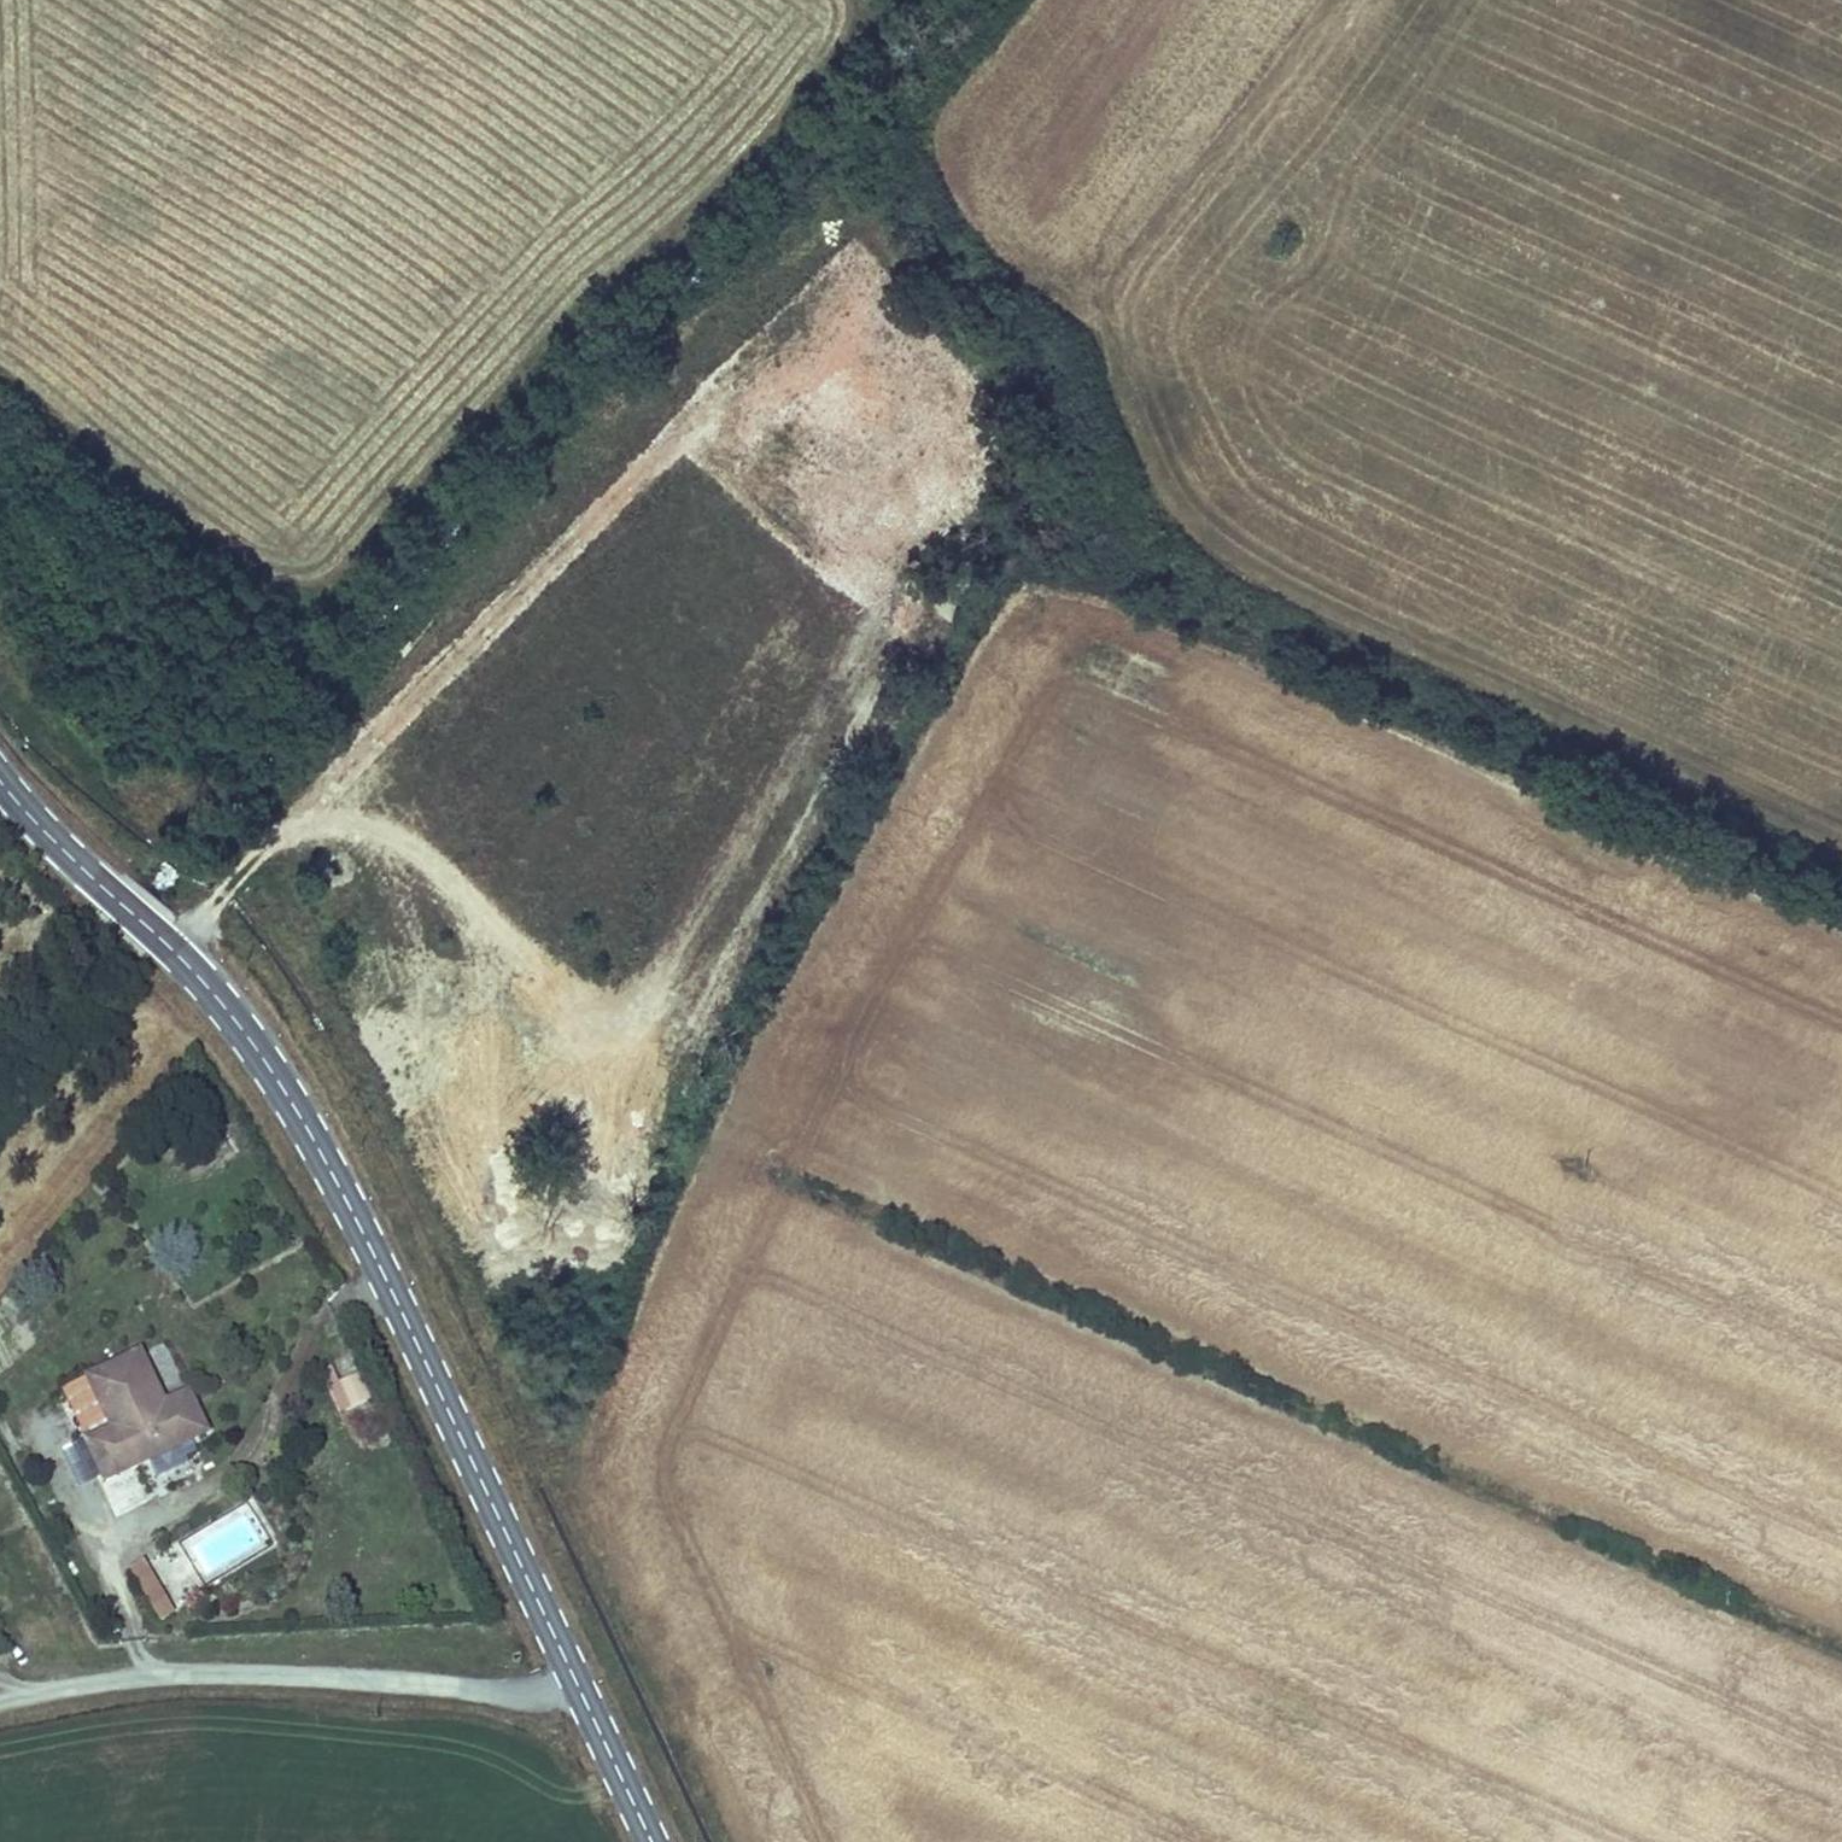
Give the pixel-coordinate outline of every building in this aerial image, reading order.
[(90,1379),(113,1430),(88,1442),(107,1482),(208,1433),(195,1405),(171,1416),(166,1405),(141,1355),(90,1379)] [(336,1414),(372,1399),(363,1376),(326,1391),(336,1414)] [(113,1430),(90,1379),(64,1391),(88,1442),(113,1430)] [(190,1394),(166,1405),(171,1416),(195,1405),(190,1394)] [(174,1611),(145,1561),(133,1569),(162,1619),(174,1611)]
